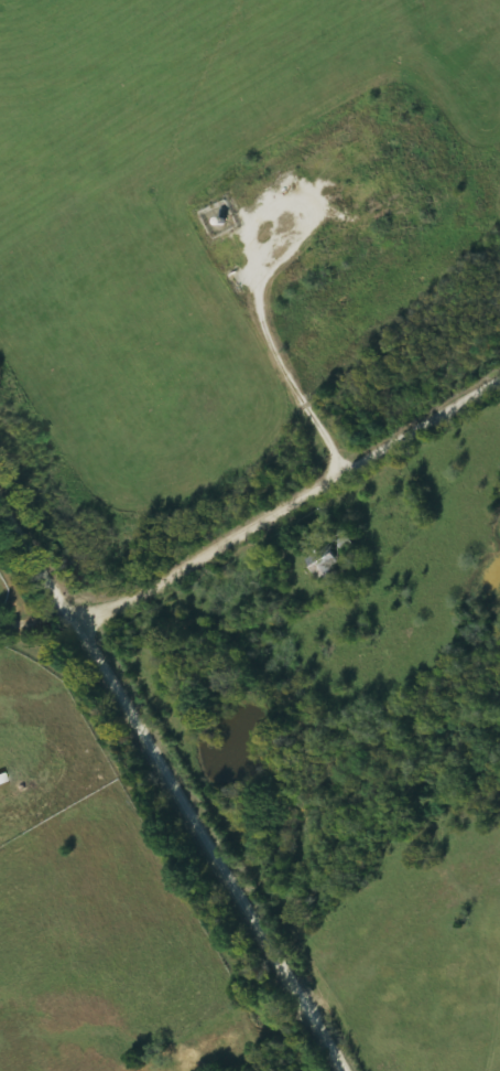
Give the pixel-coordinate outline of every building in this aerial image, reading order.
[(307,560),(317,579),(340,567),(331,548),(307,560)]
